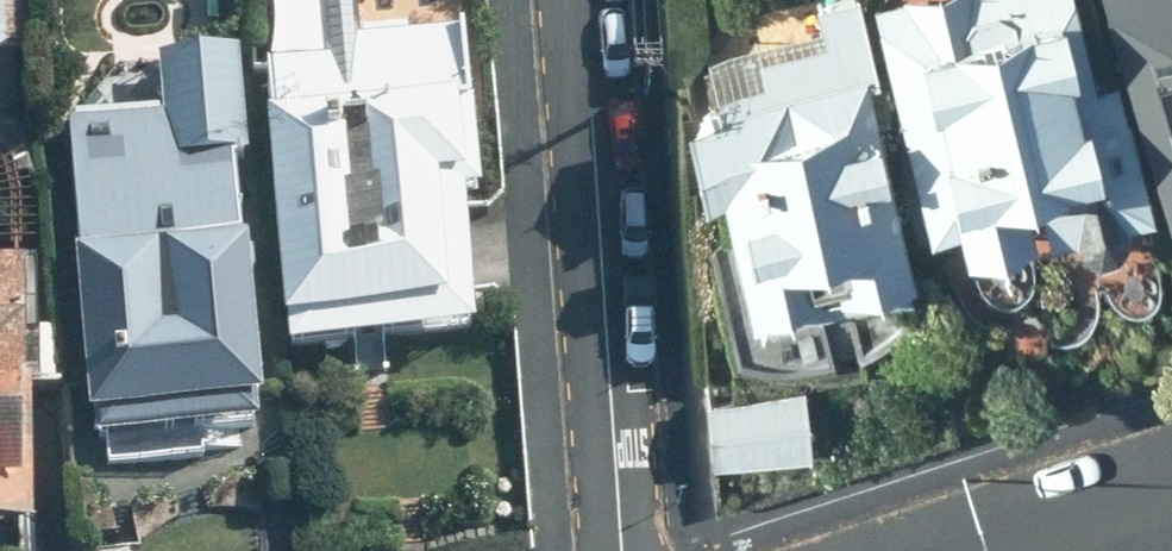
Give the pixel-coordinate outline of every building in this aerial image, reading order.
[(22,39),(19,0),(0,0),(0,41),(22,39)] [(321,48),(267,53),(293,337),(476,321),(464,187),(481,185),(468,19),(360,27),(358,0),(318,0),(321,48)] [(926,279),(876,83),(886,81),(866,0),(836,0),(818,4),(828,42),(761,60),(766,79),(719,92),(723,108),(693,115),(714,196),(729,191),(762,320),(926,279)] [(949,0),(889,0),(875,4),(937,244),(971,236),(978,261),(1046,245),(1039,216),(1049,215),(1059,250),(1084,244),(1087,249),(1088,252),(1091,256),(1095,260),(1099,262),(1104,263),(1108,263),(1114,264),(1118,264),(1122,262),(1126,260),(1131,257),(1134,253),(1137,248),(1138,245),(1138,239),(1138,236),(1138,231),(1164,224),(1128,82),(1120,86),(1099,0),(963,0),(950,3),(949,0)] [(1171,103),(1171,0),(1138,0),(1171,103)] [(181,121),(84,130),(115,449),(281,433),(255,161),(264,159),(253,57),(175,64),(181,121)] [(55,539),(50,265),(0,266),(0,540),(55,539)] [(814,388),(696,395),(701,466),(819,459),(814,388)]
